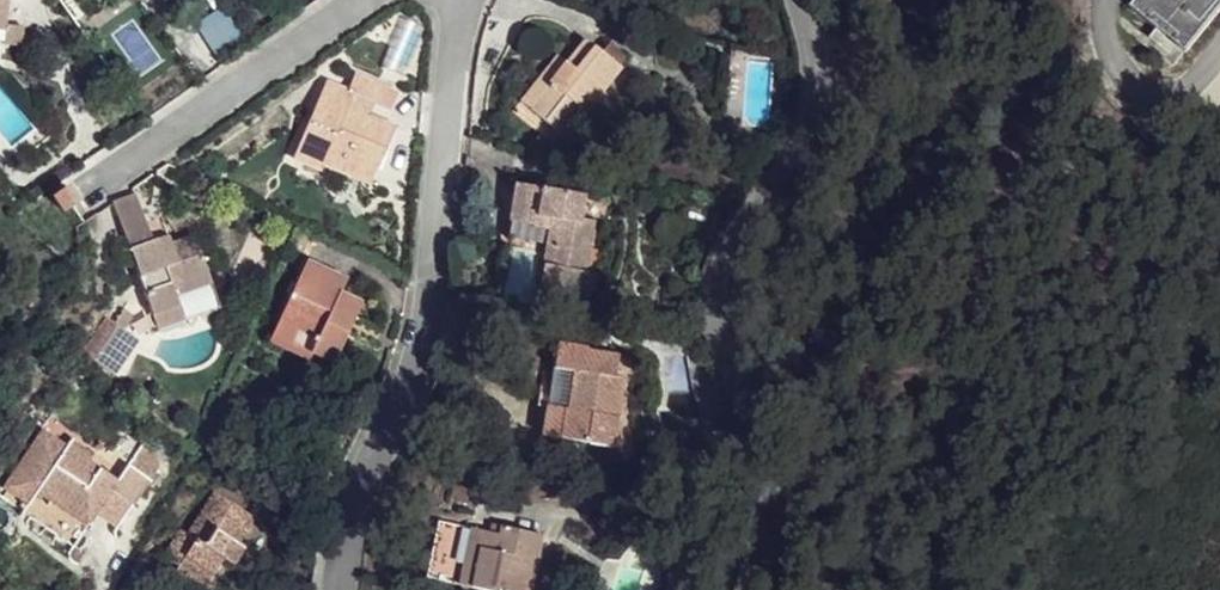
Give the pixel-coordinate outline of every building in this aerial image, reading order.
[(7,36),(9,0),(0,0),(0,36),(7,36)] [(1129,5),(1185,51),(1219,5),(1219,0),(1132,0),(1129,5)] [(622,73),(587,36),(562,61),(527,105),(563,137),(622,73)] [(562,61),(554,55),(518,96),(527,105),(562,61)] [(407,102),(373,86),(369,98),(342,89),(307,167),(335,178),(343,160),(380,178),(397,141),(380,127),(360,120),(367,104),(385,111),(400,117),(407,102)] [(385,111),(367,104),(360,120),(380,127),(385,111)] [(582,189),(522,178),(517,220),(543,224),(545,214),(553,215),(558,216),(554,260),(549,259),(545,281),(591,290),(594,271),(588,267),(592,218),(581,214),(582,189)] [(141,192),(119,201),(158,317),(188,306),(186,294),(216,281),(198,232),(181,237),(180,231),(158,238),(141,192)] [(553,215),(545,214),(543,224),(552,226),(553,215)] [(356,292),(323,271),(280,342),(336,376),(373,317),(354,301),(356,292)] [(188,306),(158,317),(164,330),(193,321),(188,306)] [(148,333),(128,321),(108,355),(129,368),(148,333)] [(620,355),(564,344),(547,435),(618,448),(628,380),(616,379),(620,355)] [(64,432),(44,423),(12,482),(43,501),(51,491),(96,518),(105,508),(131,521),(166,459),(136,439),(117,468),(88,451),(92,441),(69,426),(64,432)] [(262,512),(223,488),(195,526),(186,523),(173,550),(184,557),(181,561),(208,580),(229,551),(239,554),(253,536),(248,532),(262,512)] [(500,519),(486,516),(484,526),(499,528),(500,519)] [(509,589),(529,589),(541,527),(500,519),(499,528),(484,526),(466,524),(464,542),(479,545),(473,583),(509,589)] [(457,580),(473,583),(479,545),(464,542),(457,580)]
